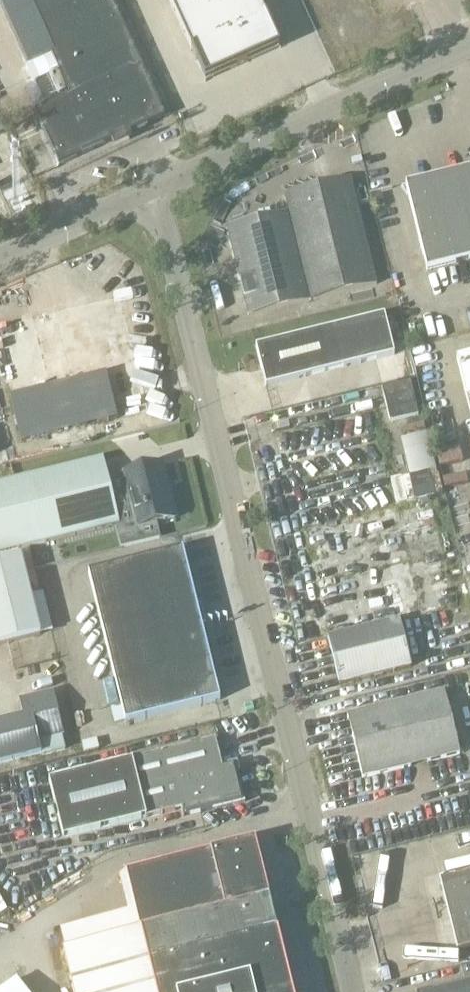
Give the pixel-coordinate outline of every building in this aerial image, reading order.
[(59,165),(165,118),(112,0),(26,0),(69,96),(35,111),(59,165)] [(205,80),(279,47),(258,0),(169,0),(205,80)] [(366,36),(374,30),(378,35),(395,23),(389,16),(403,6),(399,0),(351,0),(344,5),(366,36)] [(213,116),(230,110),(219,79),(196,87),(198,92),(185,96),(182,88),(174,90),(185,122),(200,117),(212,113),(213,116)] [(406,184),(426,270),(469,259),(469,168),(406,184)] [(248,315),(376,284),(351,179),(284,195),(289,212),(227,228),(248,315)] [(140,418),(121,304),(0,325),(0,329),(19,443),(93,431),(92,426),(140,418)] [(256,346),(261,367),(265,386),(394,354),(384,314),(256,346)] [(456,357),(467,396),(469,410),(469,354),(456,357)] [(375,400),(377,411),(369,413),(372,427),(386,424),(381,398),(375,400)] [(103,457),(29,476),(45,542),(119,524),(103,457)] [(176,517),(162,464),(162,463),(123,472),(137,526),(176,517)] [(45,542),(29,476),(0,483),(0,553),(45,542)] [(220,698),(197,605),(183,548),(89,571),(122,704),(110,707),(114,724),(220,698)] [(21,560),(20,557),(0,562),(0,645),(40,635),(21,560)] [(329,637),(340,683),(411,665),(399,619),(329,637)] [(0,722),(0,763),(41,753),(41,754),(64,748),(61,735),(63,735),(53,692),(26,698),(27,701),(24,707),(21,708),(23,716),(0,722)] [(460,754),(453,729),(444,692),(347,716),(362,778),(460,754)] [(184,816),(206,810),(246,800),(236,762),(222,765),(215,738),(48,777),(63,835),(182,808),(184,816)] [(128,871),(142,929),(90,941),(85,922),(62,927),(66,947),(64,947),(75,991),(292,991),(277,929),(277,930),(273,914),(257,840),(128,871)] [(459,950),(469,947),(469,871),(441,878),(459,950)] [(17,977),(0,990),(0,991),(28,991),(17,977)] [(420,991),(469,991),(469,980),(420,991)]
